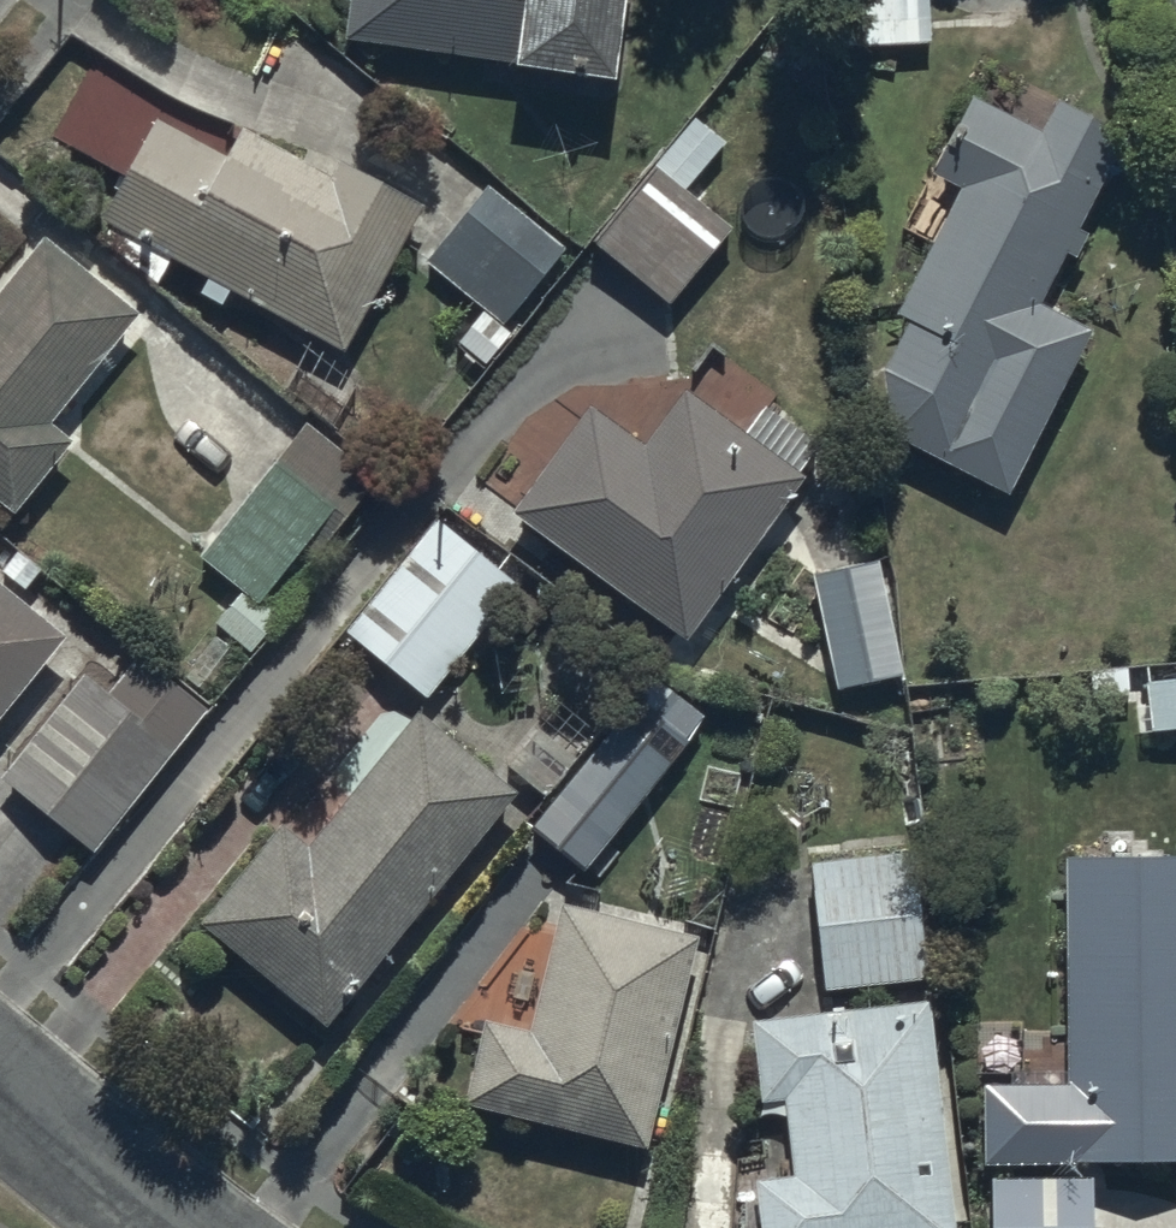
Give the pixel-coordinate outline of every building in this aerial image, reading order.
[(346,26),(509,53),(511,39),(614,56),(624,0),(349,0),(346,26)] [(836,40),(934,35),(932,0),(834,0),(836,40)] [(1042,113),(970,79),(933,165),(956,175),(894,299),(911,308),(882,358),(893,423),(1010,478),(1091,314),(1042,289),(1068,240),(1080,245),(1092,220),(1080,214),(1125,116),(1056,83),(1042,113)] [(731,132),(700,107),(592,231),(670,299),(737,223),(688,180),(731,132)] [(223,150),(156,113),(99,211),(341,345),(421,200),(337,153),(328,169),(240,122),(223,150)] [(498,311),(561,234),(489,176),(426,252),(482,301),(454,334),(484,361),(515,325),(498,311)] [(9,510),(72,436),(47,415),(136,310),(42,231),(0,280),(0,503),(9,510)] [(588,394),(511,502),(685,628),(804,464),(797,459),(815,433),(763,395),(743,422),(685,379),(644,436),(588,394)] [(374,475),(306,419),(198,552),(256,599),(304,540),(314,550),(374,475)] [(518,575),(434,510),(343,627),(428,692),(518,575)] [(875,547),(810,562),(835,684),(847,681),(856,722),(912,710),(875,547)] [(61,626),(0,577),(0,700),(61,626)] [(94,839),(204,698),(137,645),(104,688),(77,667),(0,765),(94,839)] [(1145,671),(1150,721),(1175,719),(1175,668),(1145,671)] [(546,787),(607,726),(561,689),(504,753),(546,787)] [(282,811),(197,911),(325,1017),(518,784),(416,700),(307,832),(282,811)] [(607,726),(546,787),(524,816),(597,877),(620,852),(606,841),(663,771),(607,726)] [(1065,846),(1067,1070),(981,1071),(983,1154),(1175,1150),(1175,844),(1065,846)] [(915,845),(808,856),(821,980),(928,969),(915,845)] [(483,1007),(462,1090),(645,1135),(697,925),(560,891),(529,1018),(483,1007)] [(750,1007),(759,1090),(782,1087),(790,1162),(753,1165),(760,1227),(952,1227),(928,989),(750,1007)] [(988,1169),(991,1227),(1092,1227),(1091,1166),(988,1169)]
